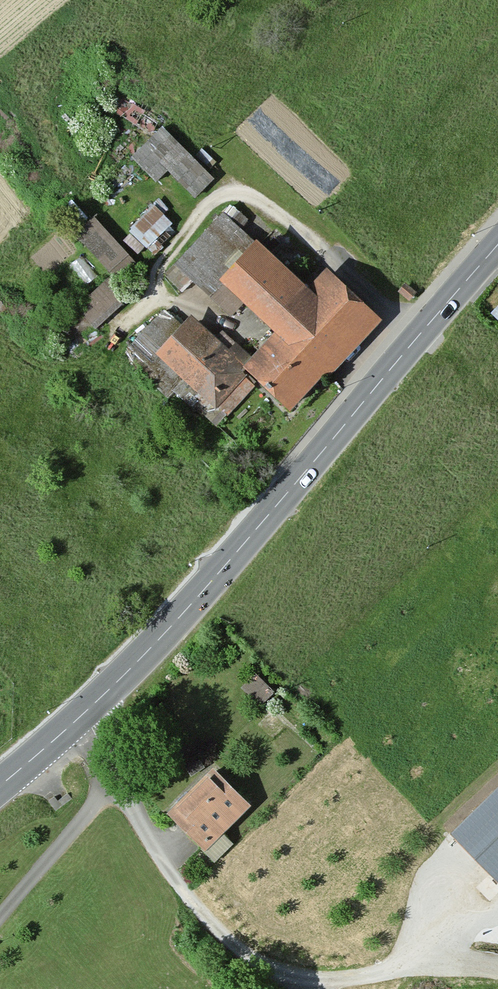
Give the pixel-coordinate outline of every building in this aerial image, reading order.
[(108,77),(98,89),(151,141),(163,129),(108,77)] [(151,141),(133,158),(156,182),(168,171),(196,200),(215,182),(163,129),(151,141)] [(154,206),(130,230),(148,248),(172,224),(154,206)] [(307,292),(224,215),(167,277),(181,291),(192,279),(232,315),(240,306),(275,339),(254,361),(237,346),(231,353),(191,316),(178,331),(161,316),(130,350),(216,430),(256,387),(290,419),(381,321),(327,271),(307,292)] [(95,220),(77,236),(115,279),(134,263),(95,220)] [(109,282),(76,312),(95,332),(124,306),(112,293),(117,289),(109,282)] [(257,673),(243,687),(260,703),(274,689),(257,673)] [(214,768),(171,812),(217,857),(231,842),(220,831),(249,802),(214,768)] [(453,832),(497,877),(497,787),(453,832)]
